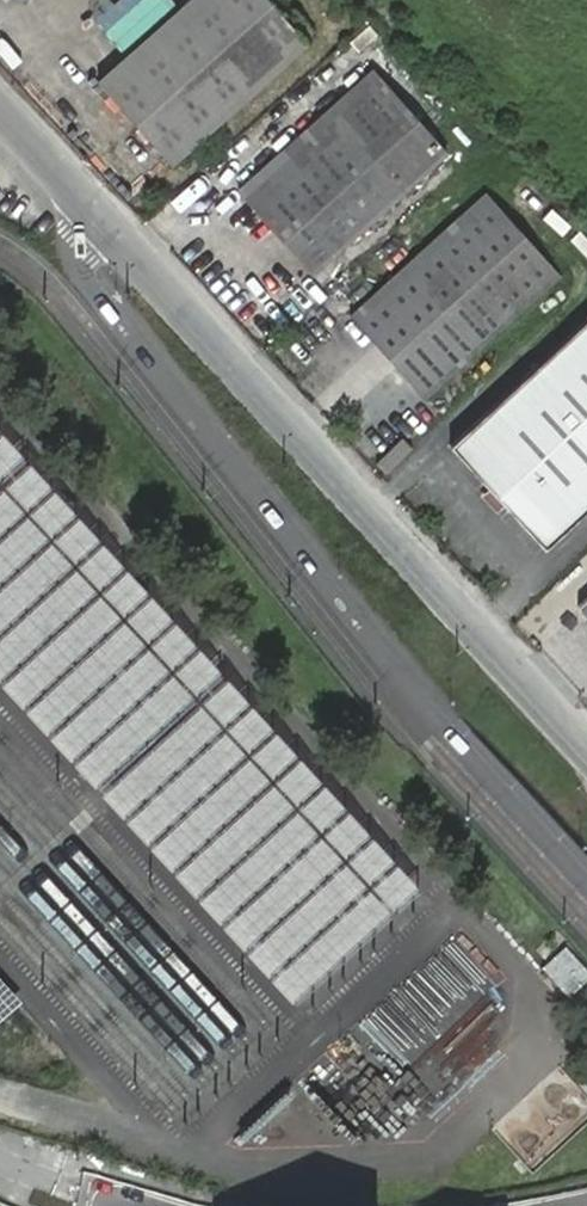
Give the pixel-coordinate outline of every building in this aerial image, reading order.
[(172,165),(309,45),(268,0),(194,0),(99,84),(172,165)] [(282,153),(239,192),(313,275),(402,195),(446,155),(373,72),(282,153)] [(347,316),(423,398),(558,278),(485,195),(347,316)] [(448,447),(488,490),(485,493),(500,509),(503,507),(543,550),(586,508),(586,318),(448,447)] [(289,1000),(300,991),(317,974),(330,963),(348,946),(362,934),(379,918),(401,898),(415,885),(0,432),(0,684),(289,1000)] [(576,606),(586,618),(586,597),(576,606)]
